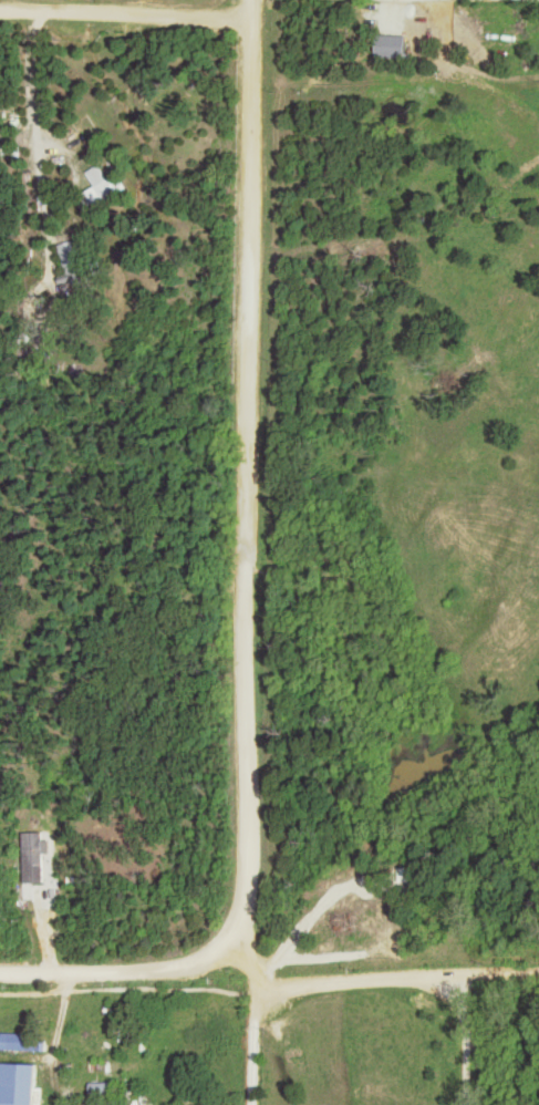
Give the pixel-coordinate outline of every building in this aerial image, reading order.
[(87,189),(92,199),(114,187),(100,164),(82,175),(90,188),(87,189)] [(62,244),(65,277),(76,276),(73,243),(62,244)] [(42,882),(42,832),(23,832),(23,882),(42,882)] [(1,1050),(31,1050),(31,1033),(1,1033),(1,1050)] [(35,1063),(0,1062),(0,1104),(34,1104),(35,1063)]
